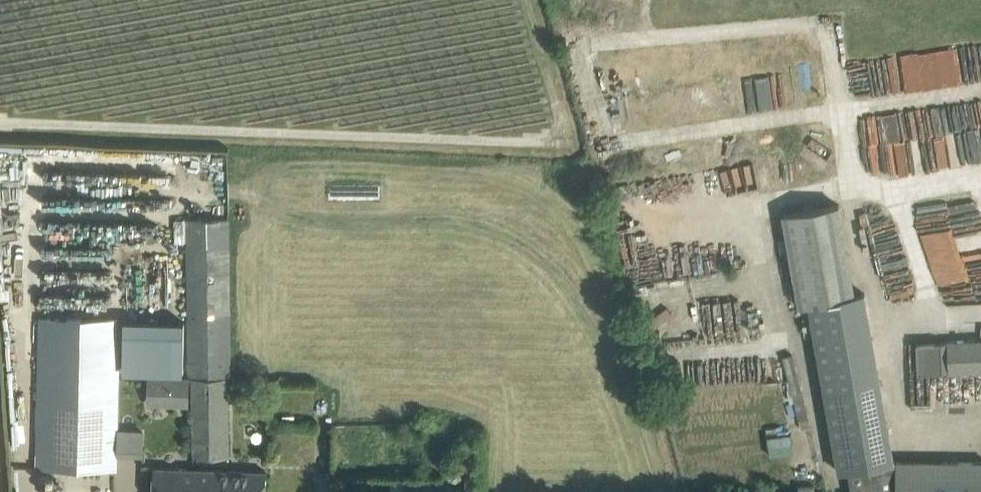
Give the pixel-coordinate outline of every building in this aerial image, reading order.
[(897,53),(902,90),(960,83),(955,46),(897,53)] [(706,113),(716,103),(697,84),(687,94),(706,113)] [(856,294),(840,203),(783,213),(799,306),(806,341),(814,339),(838,471),(846,470),(851,491),(980,491),(980,460),(894,458),(865,292),(856,294)] [(231,377),(229,219),(188,219),(191,373),(194,373),(194,456),(229,456),(228,377),(231,377)] [(969,280),(965,255),(980,252),(980,233),(927,242),(934,286),(969,280)] [(117,469),(118,449),(121,319),(41,317),(38,467),(117,469)] [(125,319),(124,370),(187,372),(188,321),(125,319)] [(951,343),(951,337),(916,339),(918,374),(980,371),(980,341),(951,343)] [(175,376),(175,405),(192,405),(193,376),(175,376)] [(770,452),(792,450),(791,433),(769,436),(770,452)] [(196,468),(155,467),(154,491),(195,491),(196,468)] [(266,489),(267,471),(196,468),(195,491),(266,491),(266,489)]
